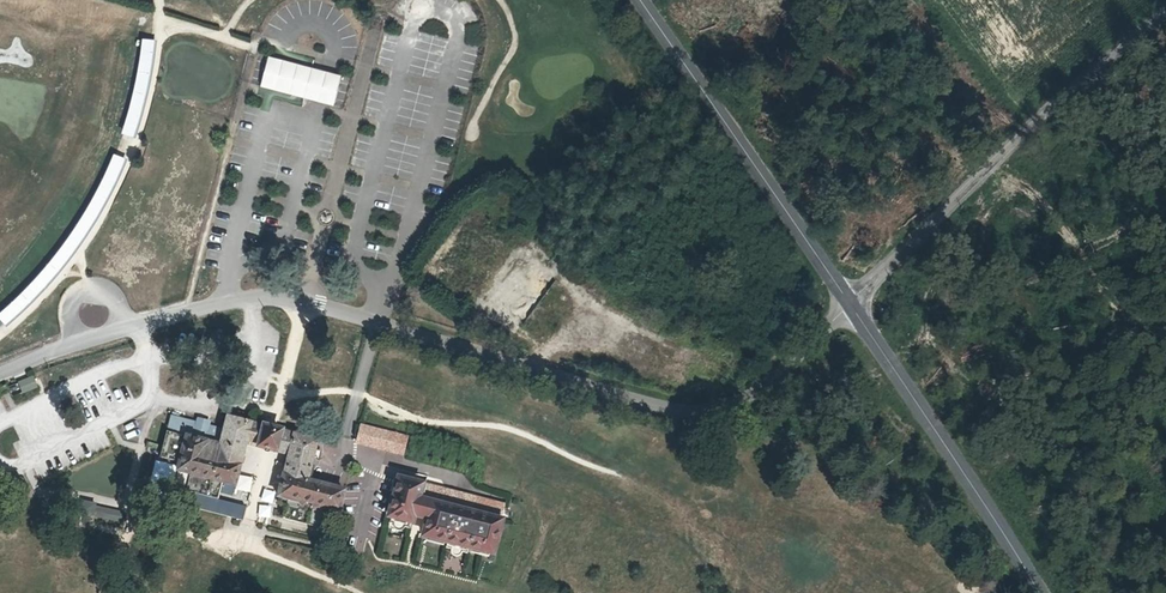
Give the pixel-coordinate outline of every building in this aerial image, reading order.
[(20,393),(36,388),(33,376),(17,380),(20,393)] [(212,446),(181,437),(174,469),(173,476),(185,479),(183,488),(193,490),(192,493),(193,495),(194,496),(195,498),(197,499),(198,499),(200,500),(202,499),(204,499),(206,498),(207,496),(207,494),(217,497),(220,488),(232,491),(241,457),(284,469),(275,503),(284,505),(281,517),(283,519),(284,520),(285,522),(287,523),(288,524),(290,525),(292,526),(293,526),(295,526),(297,527),(304,528),(305,529),(307,529),(309,530),(311,530),(313,530),(315,530),(317,529),(318,529),(320,528),(322,527),(325,515),(330,516),(335,518),(340,497),(305,488),(312,460),(316,444),(219,419),(215,433),(212,446)] [(212,446),(215,433),(159,421),(150,463),(152,464),(174,469),(181,437),(212,446)] [(406,448),(361,435),(357,450),(402,463),(406,448)] [(233,489),(249,493),(253,478),(238,474),(233,489)] [(502,516),(448,503),(396,491),(393,500),(387,523),(385,528),(409,534),(411,527),(425,530),(421,547),(426,548),(460,557),(490,564),(494,550),(502,516)] [(262,498),(262,508),(272,509),(272,498),(262,498)]
